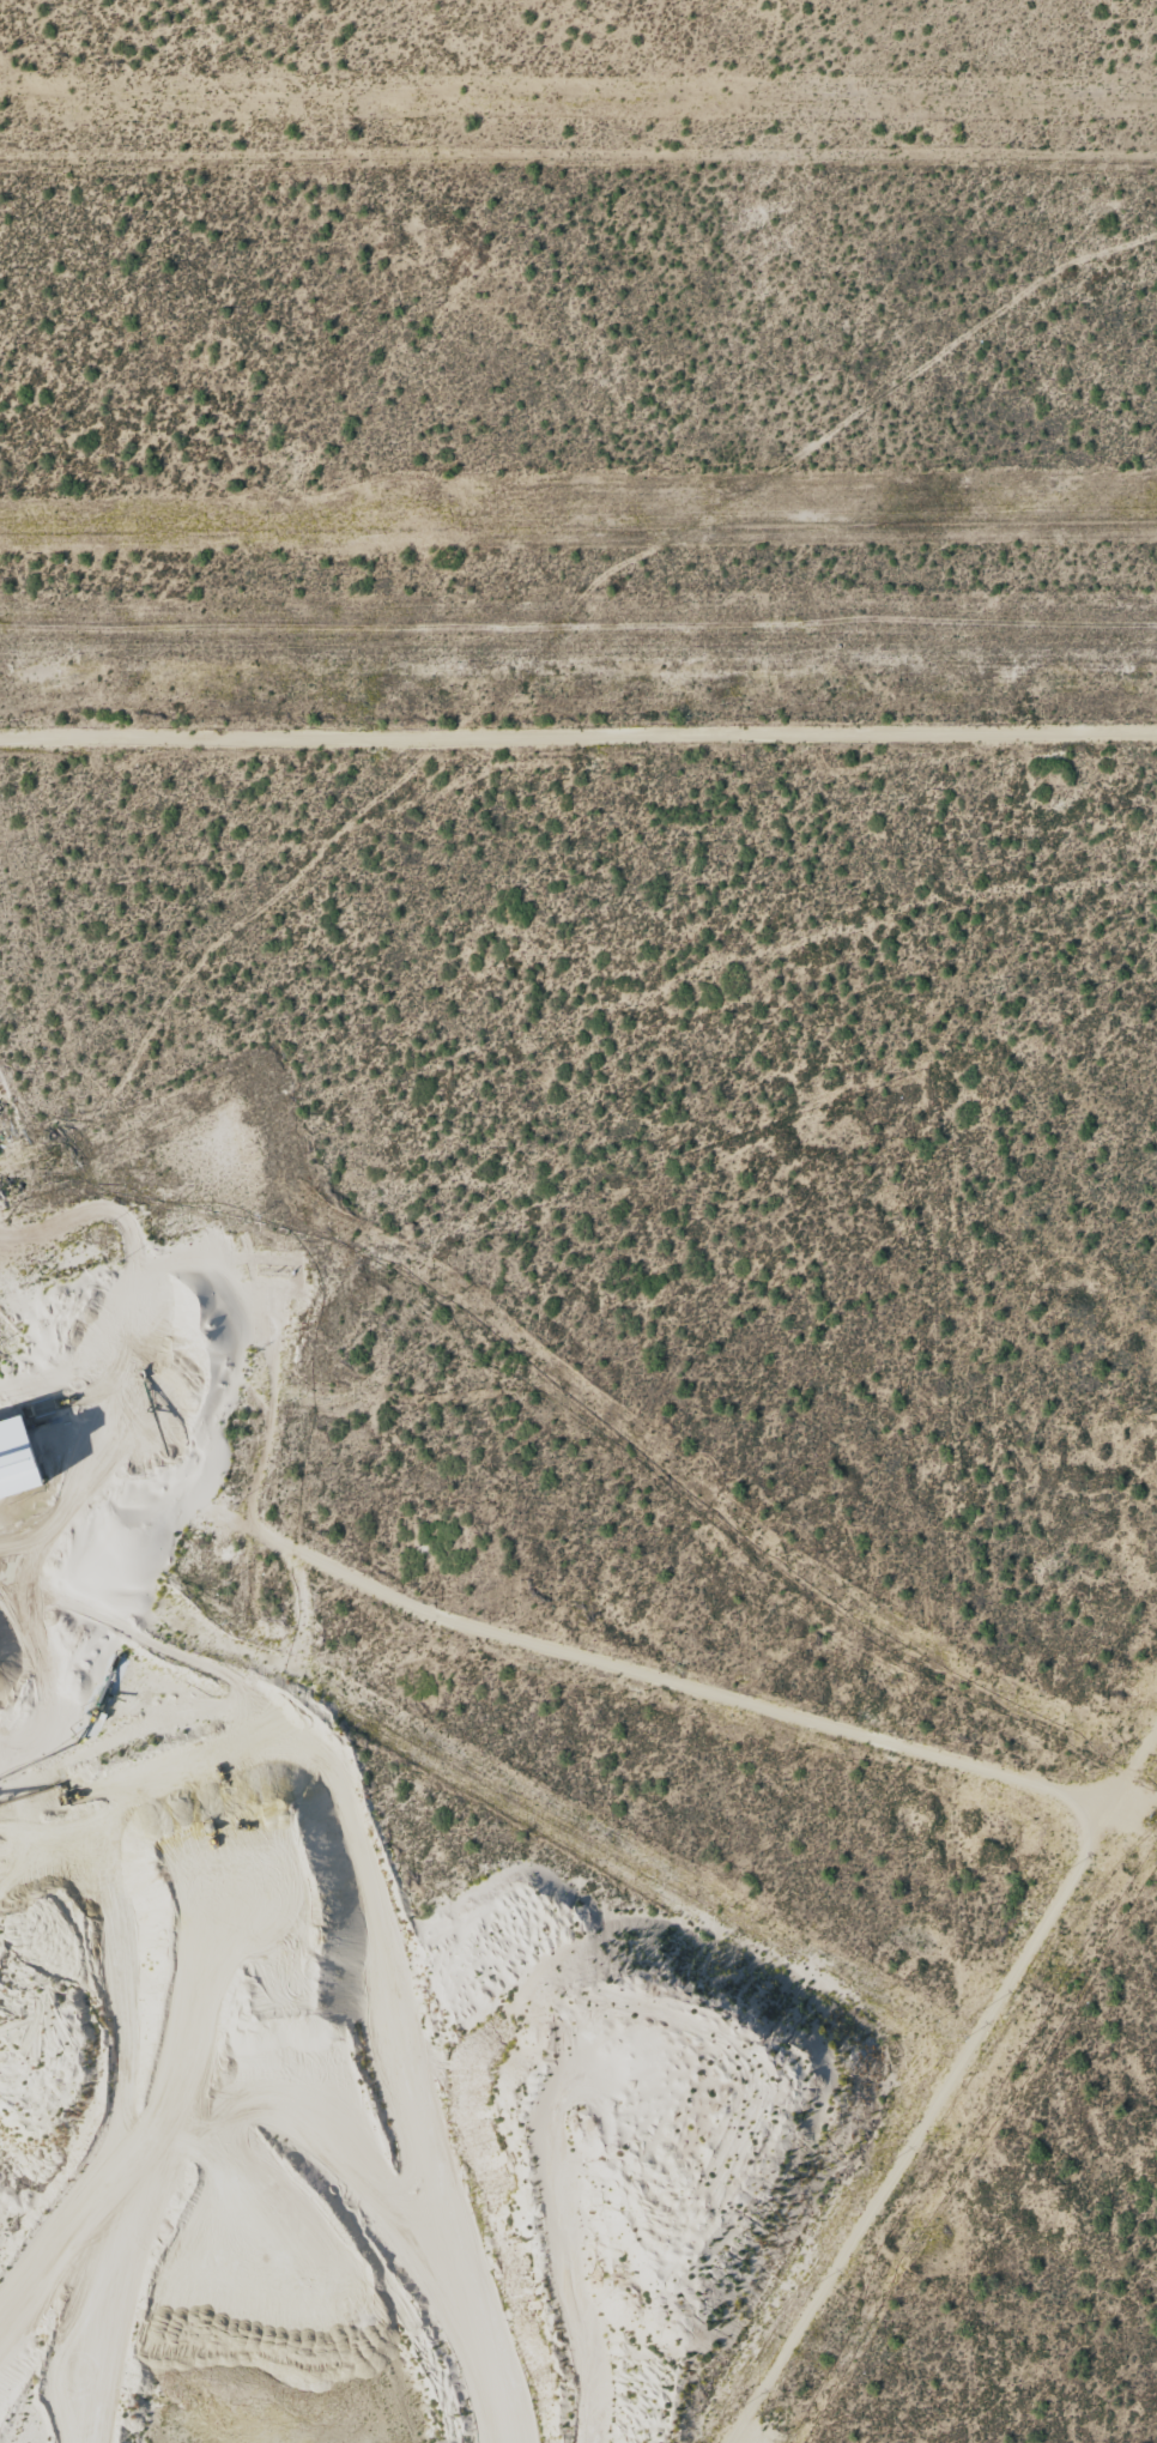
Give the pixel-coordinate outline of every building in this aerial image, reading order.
[(53,1466),(54,1466),(40,1414),(0,1424),(0,1503),(59,1487),(53,1466)]
